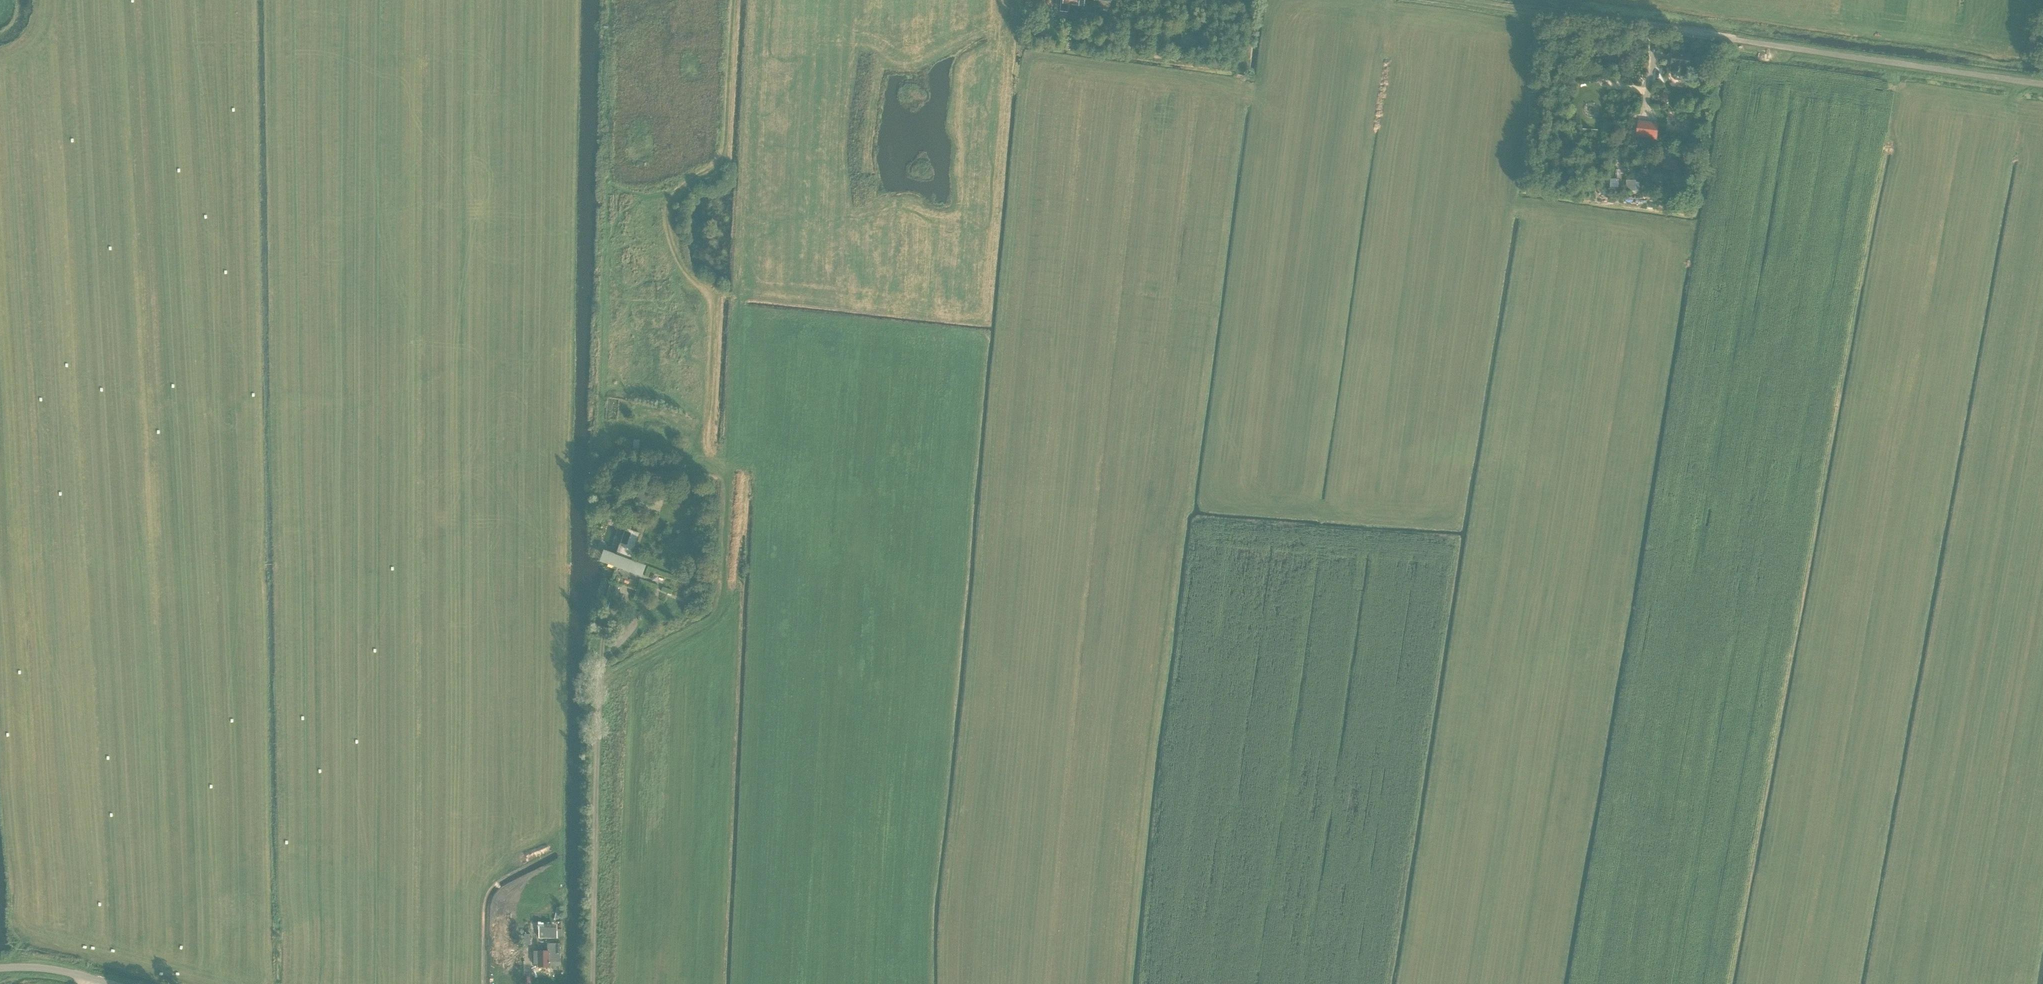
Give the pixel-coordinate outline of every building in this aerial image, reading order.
[(1690,56),(1673,54),(1671,66),(1672,66),(1671,73),(1672,76),(1676,79),(1680,80),(1684,78),(1687,75),(1688,69),(1689,69),(1690,56)] [(1659,123),(1638,121),(1637,138),(1657,140),(1659,123)] [(1668,152),(1667,149),(1661,150),(1663,156),(1660,157),(1661,163),(1672,161),(1670,152),(1668,152)] [(1636,181),(1627,180),(1627,191),(1636,191),(1636,181)] [(640,533),(625,528),(615,555),(611,554),(603,551),(599,563),(615,568),(610,582),(636,591),(645,565),(630,560),(640,533)] [(560,967),(560,944),(547,944),(547,951),(533,951),(533,964),(539,964),(539,966),(548,966),(548,967),(560,967)]
